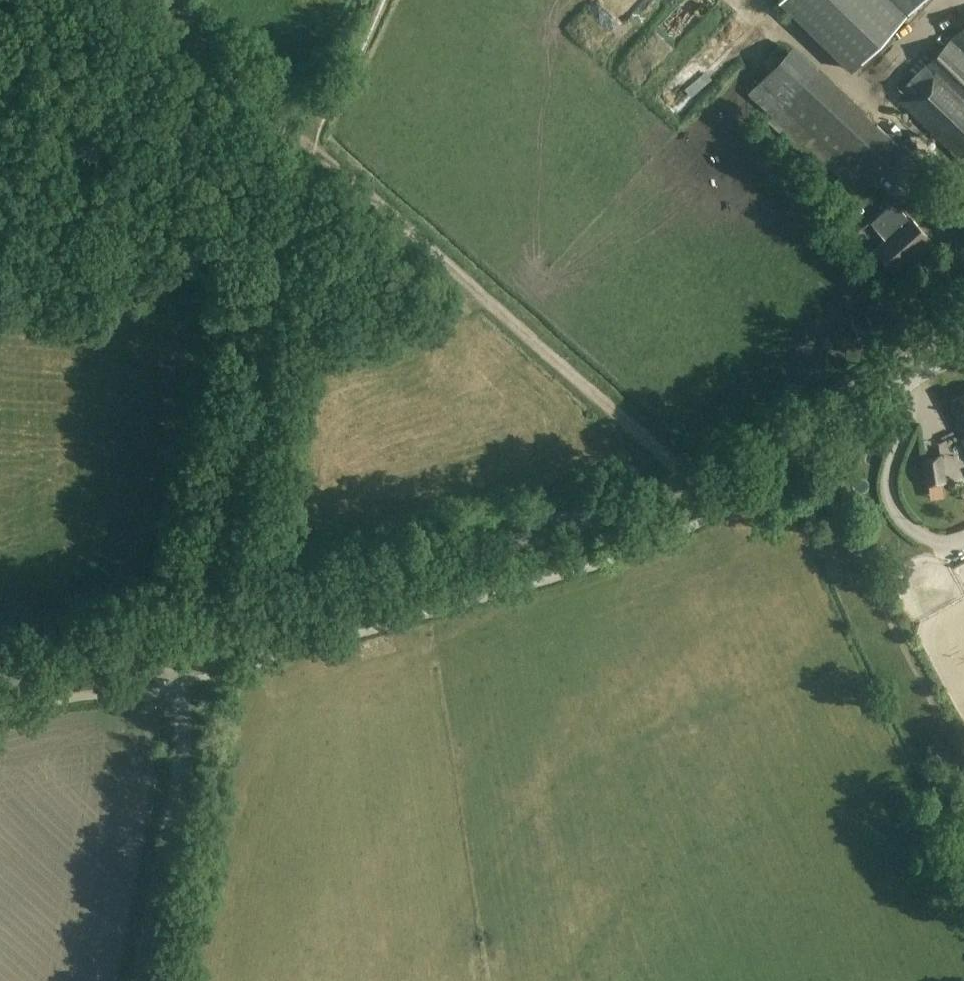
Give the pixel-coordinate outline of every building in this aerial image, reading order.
[(778,5),(850,73),(918,0),(783,0),(778,5)] [(902,87),(909,93),(902,100),(911,108),(908,111),(963,163),(963,22),(902,87)] [(794,42),(748,92),(856,192),(902,142),(794,42)] [(872,71),(887,51),(878,45),(864,65),(872,71)] [(909,216),(894,200),(871,221),(886,238),(877,246),(897,268),(930,238),(909,216)] [(962,421),(957,424),(963,438),(963,395),(952,402),(962,421)] [(926,441),(938,441),(937,415),(925,415),(926,441)] [(944,453),(922,456),(926,486),(948,483),(944,453)] [(233,681),(252,674),(250,667),(230,674),(233,681)]
